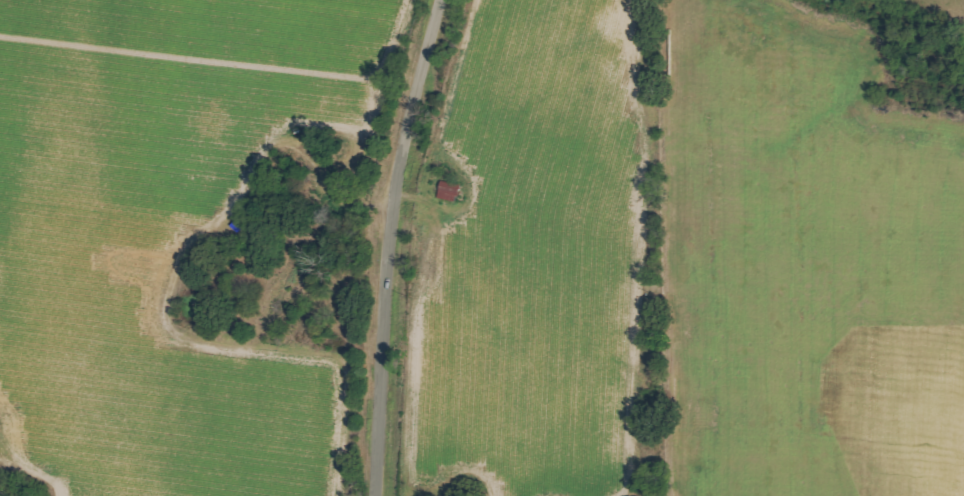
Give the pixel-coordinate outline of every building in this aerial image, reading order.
[(459,201),(462,185),(443,181),(440,198),(459,201)]
